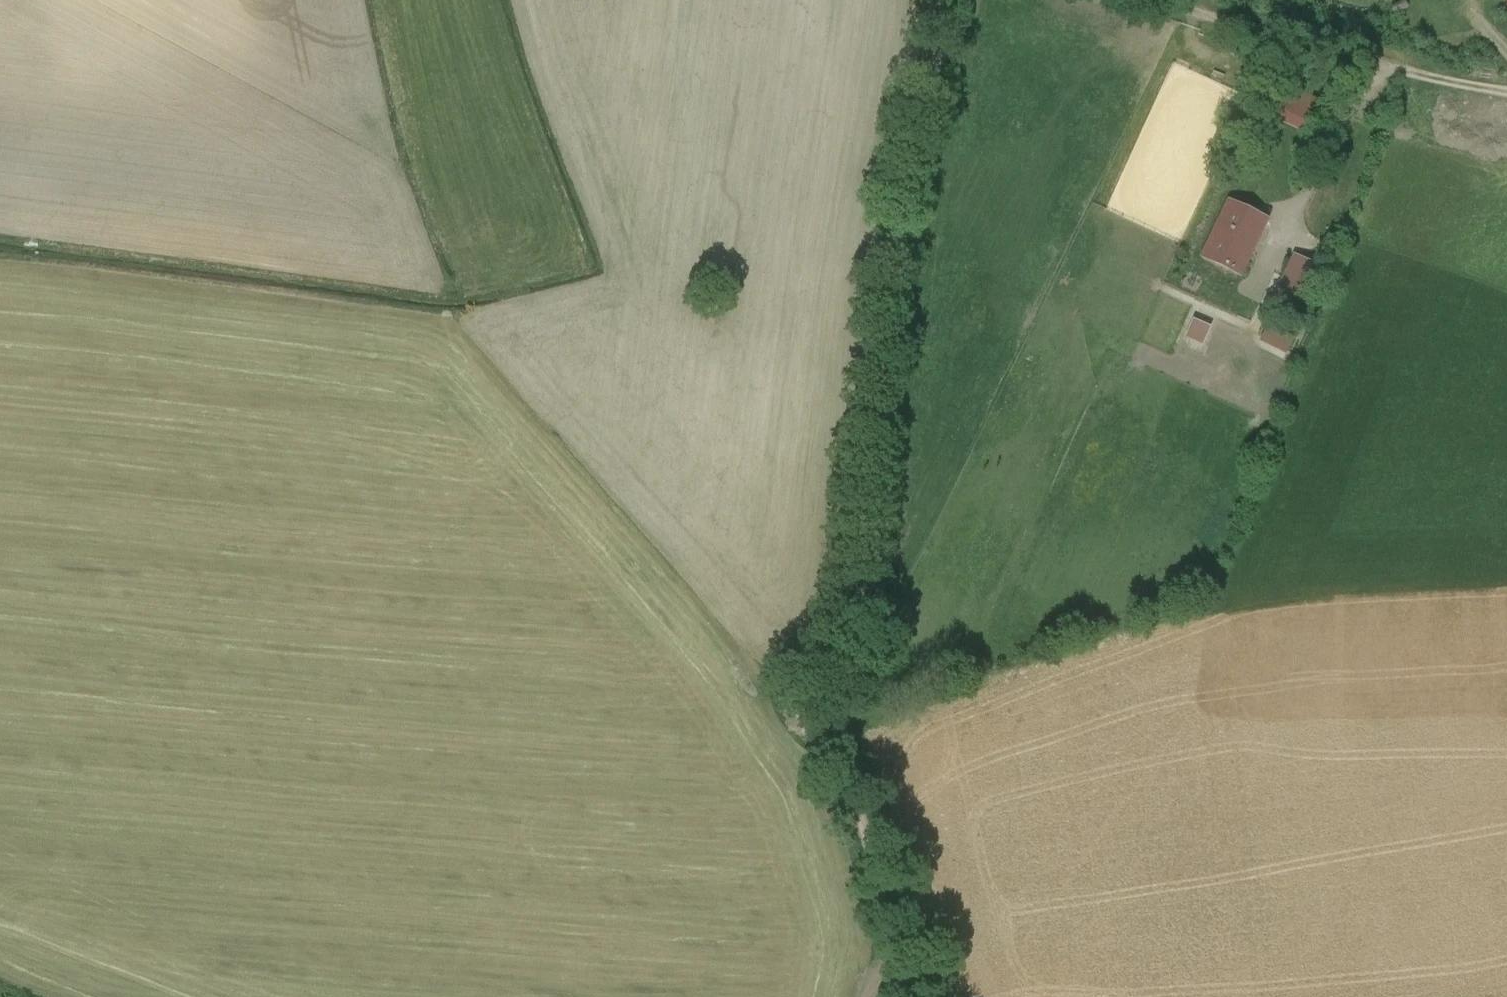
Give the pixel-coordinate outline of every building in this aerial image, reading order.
[(1294,92),(1284,87),(1277,102),(1287,107),(1294,92)] [(1204,257),(1241,274),(1266,222),(1229,204),(1204,257)] [(1280,279),(1269,302),(1285,309),(1295,286),(1300,288),(1298,293),(1311,298),(1324,269),(1295,255),(1284,278),(1287,280),(1285,282),(1280,279)]
